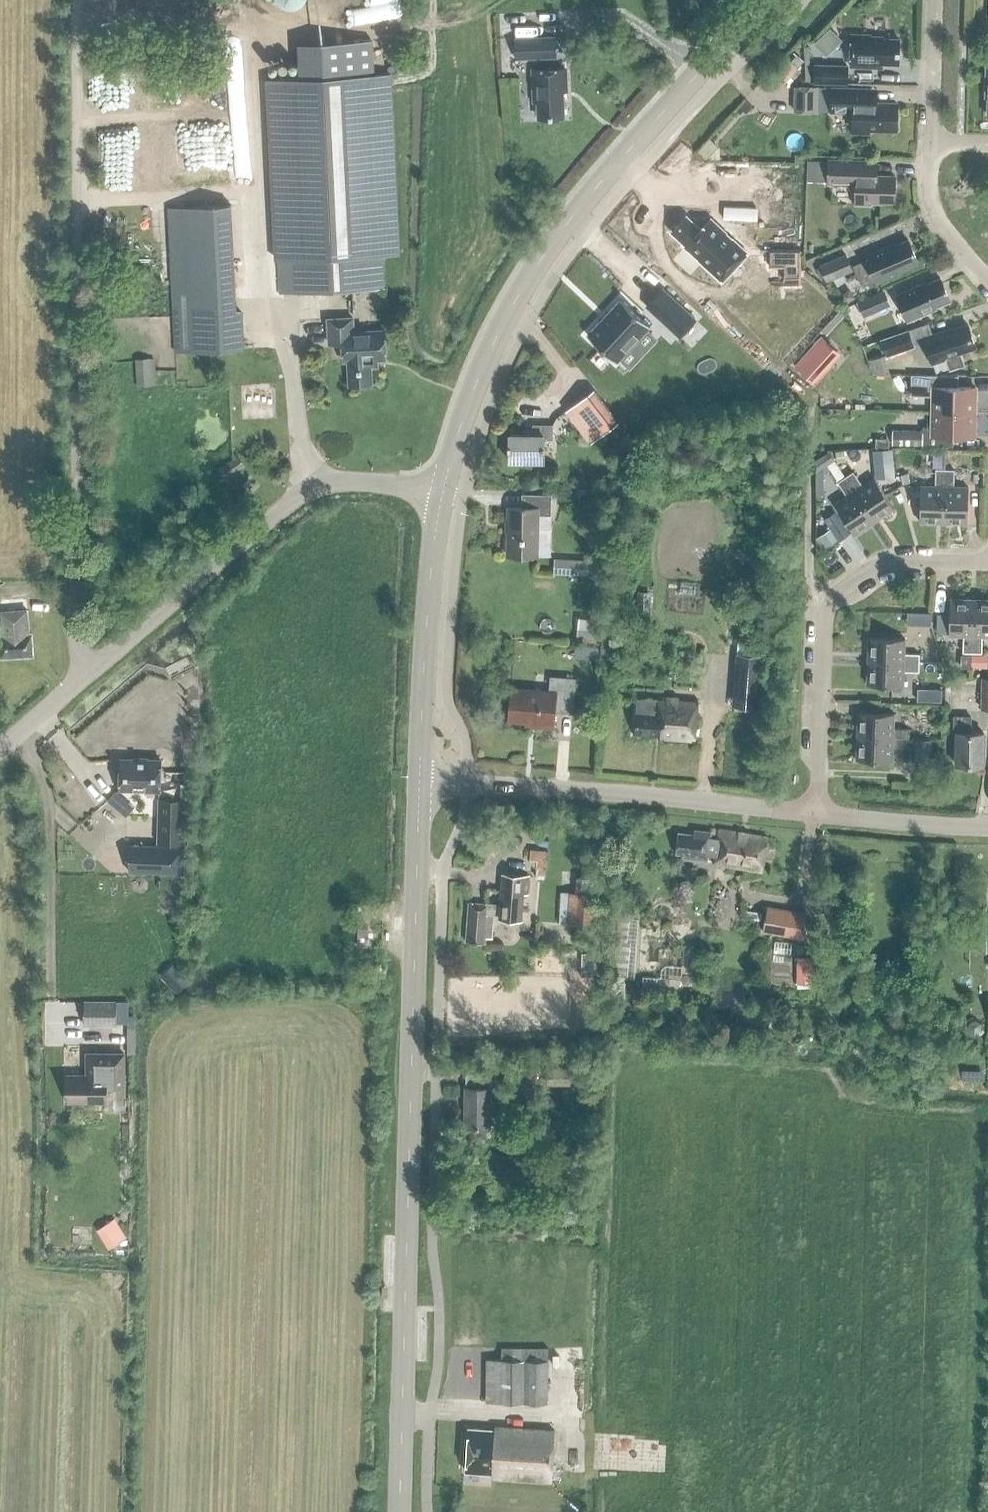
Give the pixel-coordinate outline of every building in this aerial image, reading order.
[(830,28),(815,44),(826,55),(842,40),(830,28)] [(974,30),(974,41),(985,41),(985,35),(980,30),(974,30)] [(882,38),(883,37),(869,36),(869,35),(851,34),(850,66),(873,67),(873,63),(898,63),(899,39),(882,38)] [(515,39),(516,59),(556,57),(555,37),(515,39)] [(378,39),(304,42),(305,72),(379,69),(378,39)] [(814,64),(813,83),(847,84),(847,64),(814,64)] [(537,101),(538,118),(564,117),(562,91),(566,91),(565,69),(532,70),(533,102),(537,101)] [(301,77),(270,79),(278,260),(282,260),(284,293),(384,288),(383,255),(399,254),(391,73),(374,74),(301,77)] [(823,111),(823,85),(798,85),(798,111),(823,111)] [(852,112),(852,133),(868,133),(868,129),(896,130),(897,103),(876,103),(877,89),(831,87),(830,112),(852,112)] [(855,184),(855,204),(870,204),(870,202),(894,202),(895,176),(877,175),(877,161),(848,160),(828,159),(827,183),(847,184),(855,184)] [(746,195),(772,196),(771,222),(793,223),(795,175),(746,173),(746,195)] [(728,217),(762,218),(762,206),(728,205),(728,217)] [(686,216),(671,232),(686,245),(685,246),(721,280),(747,253),(732,239),(731,240),(724,233),(725,233),(710,219),(701,229),(686,216)] [(918,262),(908,239),(893,246),(892,244),(864,256),(875,282),(903,270),(902,268),(918,262)] [(837,273),(850,267),(845,255),(819,267),(826,282),(839,276),(837,273)] [(187,297),(235,295),(233,259),(185,262),(187,297)] [(935,307),(950,300),(940,278),(925,284),(924,283),(896,295),(907,321),(935,308),(935,307)] [(663,289),(646,306),(678,336),(695,319),(663,289)] [(889,305),(883,291),(856,302),(863,317),(889,305)] [(851,293),(845,292),(840,295),(846,303),(854,298),(851,293)] [(621,299),(587,335),(616,362),(619,359),(647,329),(650,326),(621,299)] [(173,316),(176,353),(244,350),(242,313),(173,316)] [(348,361),(349,385),(371,384),(370,360),(386,359),(384,330),(353,332),(352,318),(328,319),(329,344),(342,343),(343,361),(348,361)] [(952,328),(923,337),(932,364),(945,359),(949,370),(964,365),(960,352),(975,347),(968,324),(952,329),(952,328)] [(879,339),(886,357),(914,347),(907,329),(879,339)] [(824,363),(809,350),(794,366),(809,380),(824,363)] [(149,359),(135,360),(137,383),(151,382),(149,359)] [(947,375),(911,374),(910,395),(932,396),(932,410),(975,411),(975,387),(957,386),(947,386),(947,375)] [(589,441),(614,421),(590,389),(564,409),(589,441)] [(974,436),(975,411),(932,410),(932,435),(974,436)] [(509,461),(544,461),(544,439),(552,439),(552,425),(533,425),(533,431),(524,430),(524,435),(509,434),(509,446),(508,446),(508,450),(509,450),(509,461)] [(922,445),(922,431),(892,430),(892,444),(922,445)] [(816,459),(823,468),(834,461),(828,452),(816,459)] [(935,469),(935,486),(921,485),(920,522),(943,522),(945,469),(935,469)] [(967,523),(968,487),(954,486),(954,469),(945,469),(943,522),(967,523)] [(874,478),(862,485),(853,471),(845,476),(874,521),(894,508),(874,478)] [(903,487),(917,487),(918,475),(903,474),(903,487)] [(846,496),(834,504),(854,534),(874,521),(845,476),(837,482),(846,496)] [(508,507),(507,555),(537,556),(538,515),(551,515),(551,495),(522,494),(521,507),(508,507)] [(819,510),(832,531),(843,524),(829,503),(819,510)] [(839,540),(849,533),(843,524),(832,531),(839,540)] [(553,574),(595,576),(596,560),(553,558),(553,574)] [(649,610),(650,592),(637,592),(636,609),(649,610)] [(1,635),(0,635),(0,646),(1,658),(33,655),(31,633),(29,633),(26,597),(0,599),(0,616),(1,635)] [(974,599),(950,599),(949,635),(963,636),(962,653),(972,653),(974,599)] [(987,636),(987,600),(974,599),(972,653),(982,653),(982,636),(987,636)] [(931,626),(931,614),(919,613),(919,625),(931,626)] [(596,638),(597,631),(577,629),(576,636),(583,637),(596,638)] [(904,653),(905,639),(869,638),(868,661),(919,663),(919,654),(904,653)] [(765,655),(739,653),(735,705),(761,707),(765,655)] [(981,668),(982,653),(972,653),(972,668),(981,668)] [(903,686),(903,671),(919,672),(919,663),(868,661),(867,685),(903,686)] [(534,722),(534,726),(553,728),(555,711),(572,713),(575,679),(550,677),(549,691),(511,688),(508,720),(534,722)] [(918,689),(917,701),(941,702),(942,690),(918,689)] [(659,739),(691,742),(695,700),(666,698),(665,701),(637,699),(634,734),(660,736),(659,739)] [(908,729),(893,728),(894,714),(858,712),(857,736),(908,738),(908,729)] [(956,764),(983,765),(984,733),(970,733),(971,716),(953,716),(953,733),(956,733),(956,764)] [(939,737),(939,726),(931,725),(930,736),(939,737)] [(892,761),(892,746),(908,747),(908,738),(857,736),(856,759),(892,761)] [(913,764),(931,765),(932,741),(915,739),(913,764)] [(120,789),(160,791),(161,760),(121,759),(120,789)] [(184,842),(185,800),(159,799),(158,842),(184,842)] [(710,832),(693,830),(693,835),(677,833),(675,853),(682,854),(682,859),(707,862),(708,849),(714,850),(712,864),(723,865),(762,871),(768,838),(718,829),(716,838),(709,837),(710,832)] [(128,872),(182,873),(183,847),(129,845),(128,872)] [(534,846),(532,867),(550,869),(552,848),(534,846)] [(89,875),(123,876),(124,861),(90,859),(89,875)] [(695,867),(687,865),(685,875),(693,877),(695,867)] [(585,876),(594,877),(595,868),(586,867),(585,876)] [(466,942),(485,943),(485,936),(491,937),(493,913),(499,914),(499,919),(521,920),(523,894),(527,894),(529,876),(502,874),(500,905),(469,902),(466,942)] [(603,894),(604,878),(576,876),(575,892),(596,893),(603,894)] [(571,925),(594,926),(596,893),(575,892),(573,892),(571,925)] [(760,919),(761,911),(741,909),(740,917),(760,919)] [(765,910),(762,932),(803,938),(807,917),(765,910)] [(357,946),(367,946),(367,926),(357,926),(357,946)] [(797,970),(811,970),(811,957),(797,957),(797,970)] [(684,983),(689,984),(692,980),(690,975),(685,974),(682,978),(684,983)] [(623,1000),(623,985),(610,985),(610,1000),(623,1000)] [(116,1002),(84,1002),(84,1024),(116,1024),(116,1002)] [(965,1029),(972,1033),(980,1028),(980,1020),(972,1016),(967,1019),(965,1023),(965,1029)] [(124,1053),(106,1053),(84,1053),(84,1075),(68,1075),(68,1102),(107,1102),(107,1085),(124,1085),(124,1053)] [(546,1066),(547,1085),(583,1084),(583,1066),(546,1066)] [(465,1087),(465,1126),(489,1127),(489,1124),(507,1124),(507,1102),(489,1101),(489,1088),(496,1088),(496,1074),(466,1073),(466,1087),(465,1087)] [(109,1248),(126,1238),(120,1228),(103,1238),(109,1248)] [(500,1360),(486,1359),(486,1403),(543,1404),(543,1393),(548,1393),(548,1347),(523,1347),(523,1349),(501,1348),(500,1360)] [(469,1428),(466,1472),(492,1473),(491,1476),(551,1480),(554,1430),(489,1427),(488,1429),(469,1428)]
